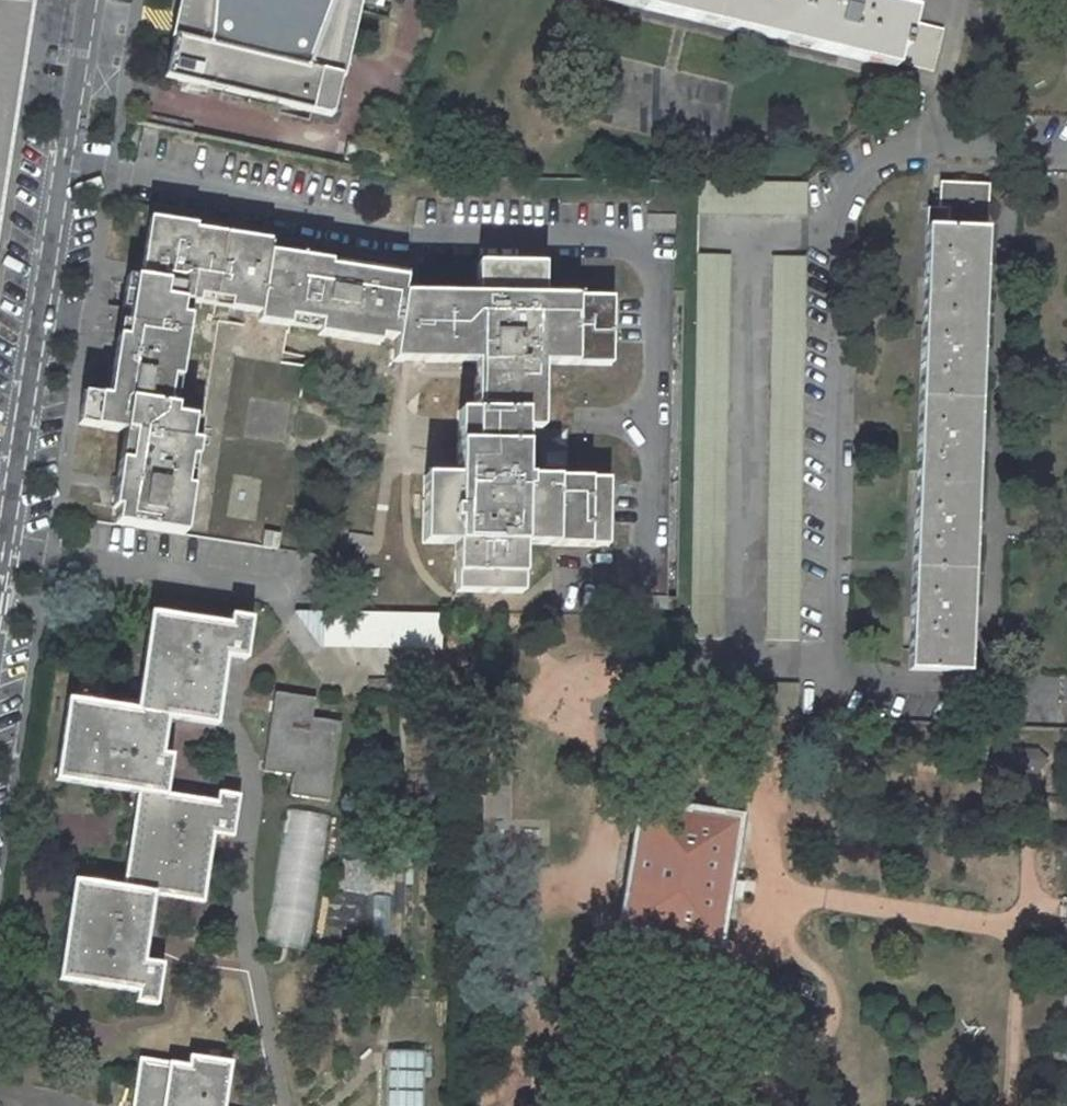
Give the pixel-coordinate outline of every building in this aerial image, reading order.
[(33,0),(0,0),(0,214),(33,0)] [(171,38),(174,39),(165,77),(331,117),(340,79),(343,80),(361,0),(179,0),(171,38)] [(894,69),(896,62),(933,71),(942,30),(911,23),(914,12),(866,0),(606,0),(894,69)] [(698,182),(697,214),(805,215),(806,184),(698,182)] [(908,670),(969,673),(989,185),(939,183),(938,209),(927,208),(908,670)] [(423,202),(418,201),(414,226),(423,227),(423,202)] [(675,215),(647,214),(647,228),(675,229),(675,215)] [(380,344),(381,337),(396,339),(395,346),(393,361),(409,361),(476,362),(475,411),(459,411),(458,477),(425,476),(423,543),(456,543),(456,592),(521,594),(522,544),(607,546),(608,480),(523,478),(524,428),(541,429),(542,364),(610,365),(612,299),(543,297),(544,264),(477,263),(476,296),(426,295),(404,295),(407,274),(270,253),(272,242),(195,230),(196,226),(149,219),(140,279),(135,278),(126,338),(118,337),(109,397),(83,393),(78,425),(124,432),(133,433),(129,463),(119,462),(112,508),(118,509),(117,514),(115,524),(184,535),(192,489),(184,488),(187,471),(195,472),(199,444),(189,442),(193,419),(175,416),(178,395),(170,394),(172,377),(181,378),(190,317),(181,316),(184,301),(192,303),(199,304),(200,296),(215,298),(231,300),(230,308),(260,313),(259,322),(290,326),(291,318),(306,320),(320,322),(319,331),(318,334),(380,344)] [(690,639),(722,639),(729,256),(696,255),(690,617),(690,639)] [(805,257),(772,257),(765,641),(798,641),(805,257)] [(127,277),(118,337),(126,338),(135,278),(127,277)] [(215,298),(200,296),(199,304),(214,306),(215,298)] [(231,300),(215,298),(214,306),(230,308),(231,300)] [(306,320),(291,318),(290,326),(304,329),(306,320)] [(320,322),(306,320),(304,329),(319,331),(320,322)] [(124,432),(119,462),(129,463),(133,433),(124,432)] [(184,488),(192,489),(195,472),(187,471),(184,488)] [(264,531),(261,547),(277,550),(280,533),(264,531)] [(373,537),(349,533),(348,544),(371,547),(373,537)] [(441,648),(441,614),(354,613),(294,611),(320,646),(441,648)] [(124,888),(75,881),(60,979),(138,991),(137,1001),(156,1004),(162,964),(144,962),(154,894),(203,902),(213,833),(233,836),(238,796),(219,793),(217,803),(165,795),(171,757),(161,755),(167,717),(216,725),(226,656),(245,659),(251,619),(232,616),(230,625),(152,613),(137,711),(68,700),(56,780),(139,792),(124,888)] [(289,795),(329,802),(341,723),(312,718),(314,698),(274,692),(263,772),(292,776),(289,795)] [(310,948),(325,814),(283,809),(268,944),(310,948)] [(645,811),(626,925),(713,940),(723,880),(733,825),(645,811)] [(172,979),(161,978),(159,992),(170,994),(172,979)] [(387,1051),(386,1105),(422,1105),(423,1052),(387,1051)] [(231,1063),(190,1057),(189,1067),(140,1059),(133,1105),(224,1105),(231,1063)]
